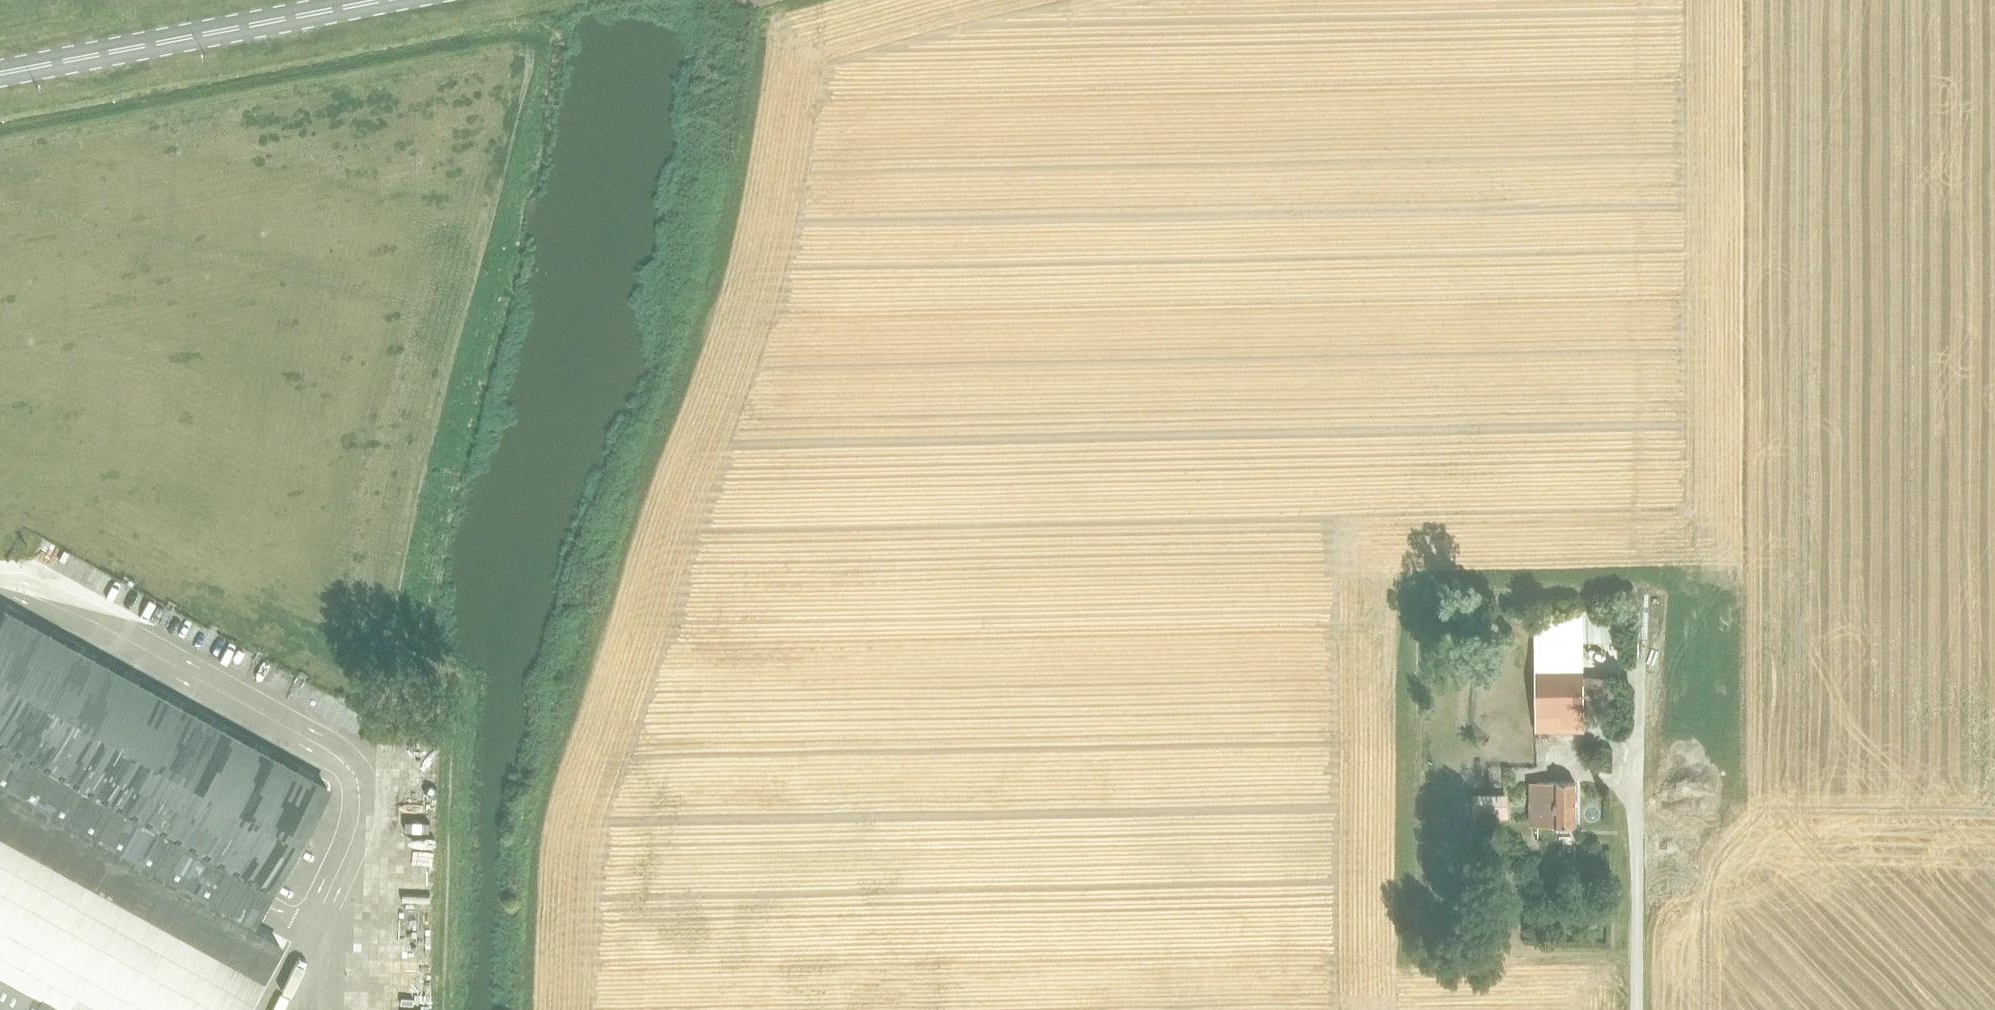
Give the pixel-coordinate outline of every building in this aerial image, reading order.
[(0,620),(0,745),(269,893),(326,789),(5,611),(0,620)] [(1581,641),(1534,641),(1535,712),(1559,712),(1582,711),(1582,709),(1612,708),(1612,676),(1582,676),(1581,641)] [(1559,712),(1535,712),(1536,731),(1559,731),(1559,712)] [(259,981),(278,946),(248,930),(269,893),(0,745),(0,838),(259,981)] [(1553,781),(1537,782),(1537,825),(1575,824),(1574,781),(1553,781)] [(1507,794),(1473,794),(1473,815),(1507,815),(1507,794)] [(65,1009),(243,1009),(259,981),(0,838),(0,975),(65,1009)] [(0,975),(0,1009),(65,1009),(0,975)]
